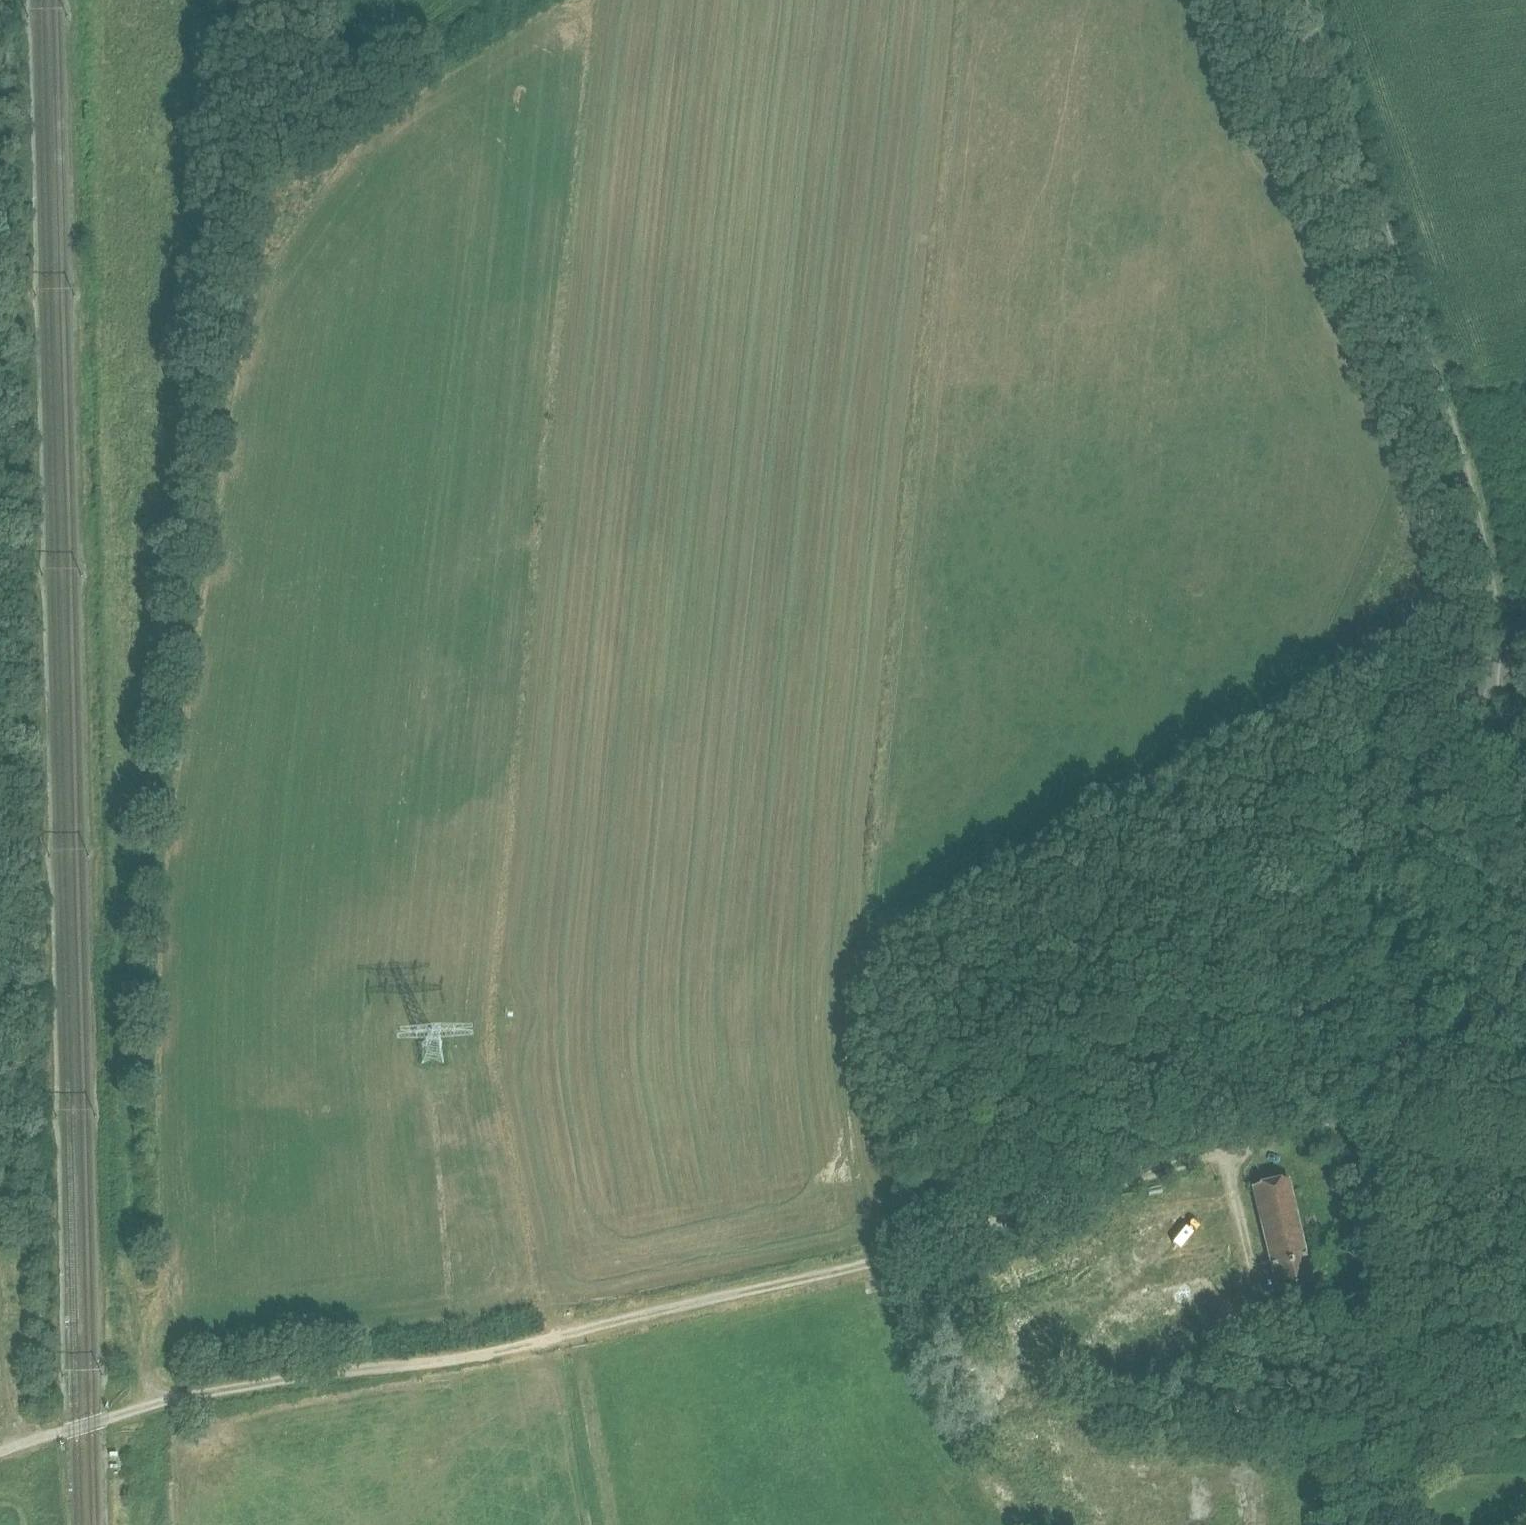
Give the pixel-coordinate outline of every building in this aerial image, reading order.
[(1253,1189),(1277,1294),(1313,1285),(1288,1180),(1253,1189)]
